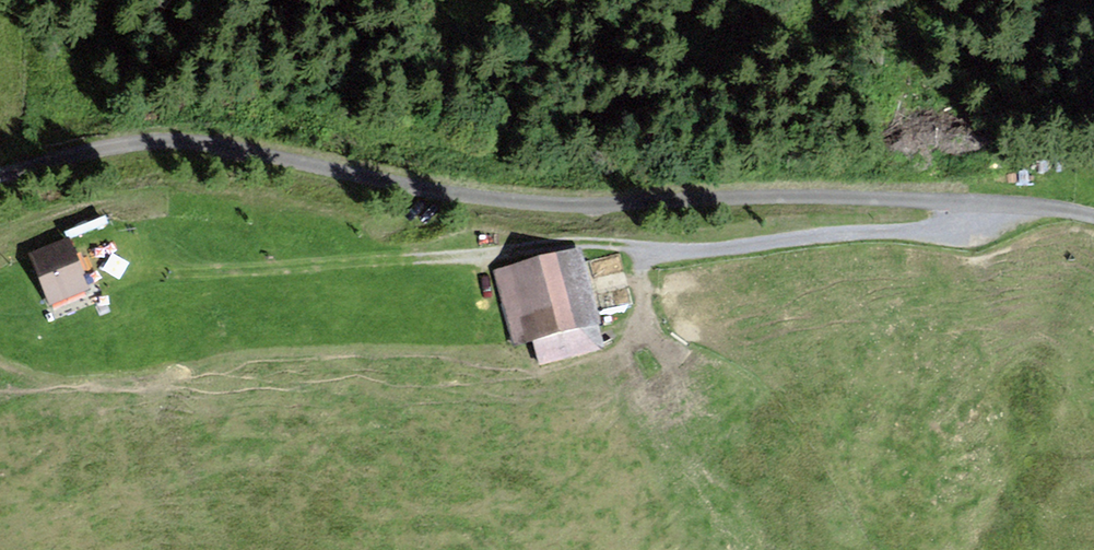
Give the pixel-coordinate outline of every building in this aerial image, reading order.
[(56,311),(98,292),(74,241),(32,261),(56,311)] [(604,359),(580,255),(491,273),(503,346),(526,340),(532,374),(604,359)]
